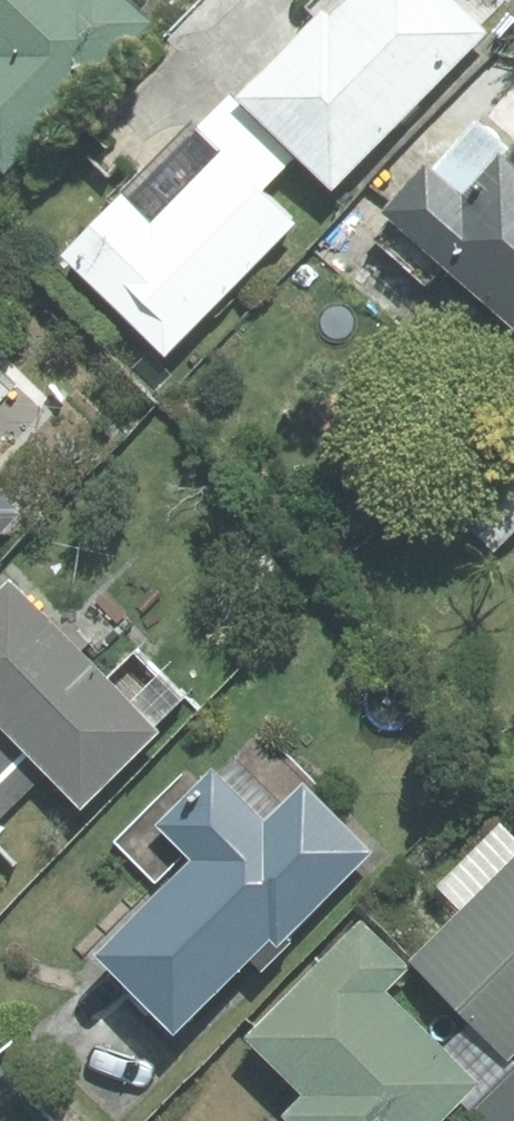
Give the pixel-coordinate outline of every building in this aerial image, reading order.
[(13,168),(161,21),(140,0),(0,0),(0,156),(13,168)] [(338,4),(250,91),(345,186),(500,33),(467,0),(356,0),(345,11),(338,4)] [(273,186),(302,157),(239,95),(207,127),(229,149),(200,179),(164,214),(137,187),(73,250),(175,351),(307,219),(273,186)] [(511,152),(513,148),(513,144),(500,131),(484,117),(443,163),(474,192),(511,152)] [(207,127),(202,121),(172,151),(200,179),(229,149),(207,127)] [(200,179),(172,151),(137,187),(164,214),(200,179)] [(399,204),(513,308),(513,155),(511,152),(474,192),(443,163),(439,161),(399,204)] [(32,511),(0,478),(0,543),(32,511)] [(162,722),(190,695),(167,671),(140,697),(18,573),(0,591),(0,712),(3,715),(43,755),(55,768),(93,807),(171,731),(162,722)] [(55,768),(43,755),(3,715),(0,717),(0,822),(55,768)] [(167,820),(201,854),(108,948),(179,1019),(189,1029),(260,958),(272,971),(305,938),(300,933),(384,849),(314,779),(276,818),(222,764),(167,820)] [(421,959),(481,1020),(513,1052),(513,864),(421,959)] [(371,912),(257,1034),(310,1083),(316,1089),(295,1112),(305,1120),(445,1120),(466,1098),(485,1078),(455,1050),(391,991),(421,959),(371,912)] [(466,1098),(478,1110),(513,1074),(513,1052),(481,1020),(455,1050),(485,1078),(466,1098)] [(478,1110),(488,1120),(513,1120),(513,1074),(478,1110)]
